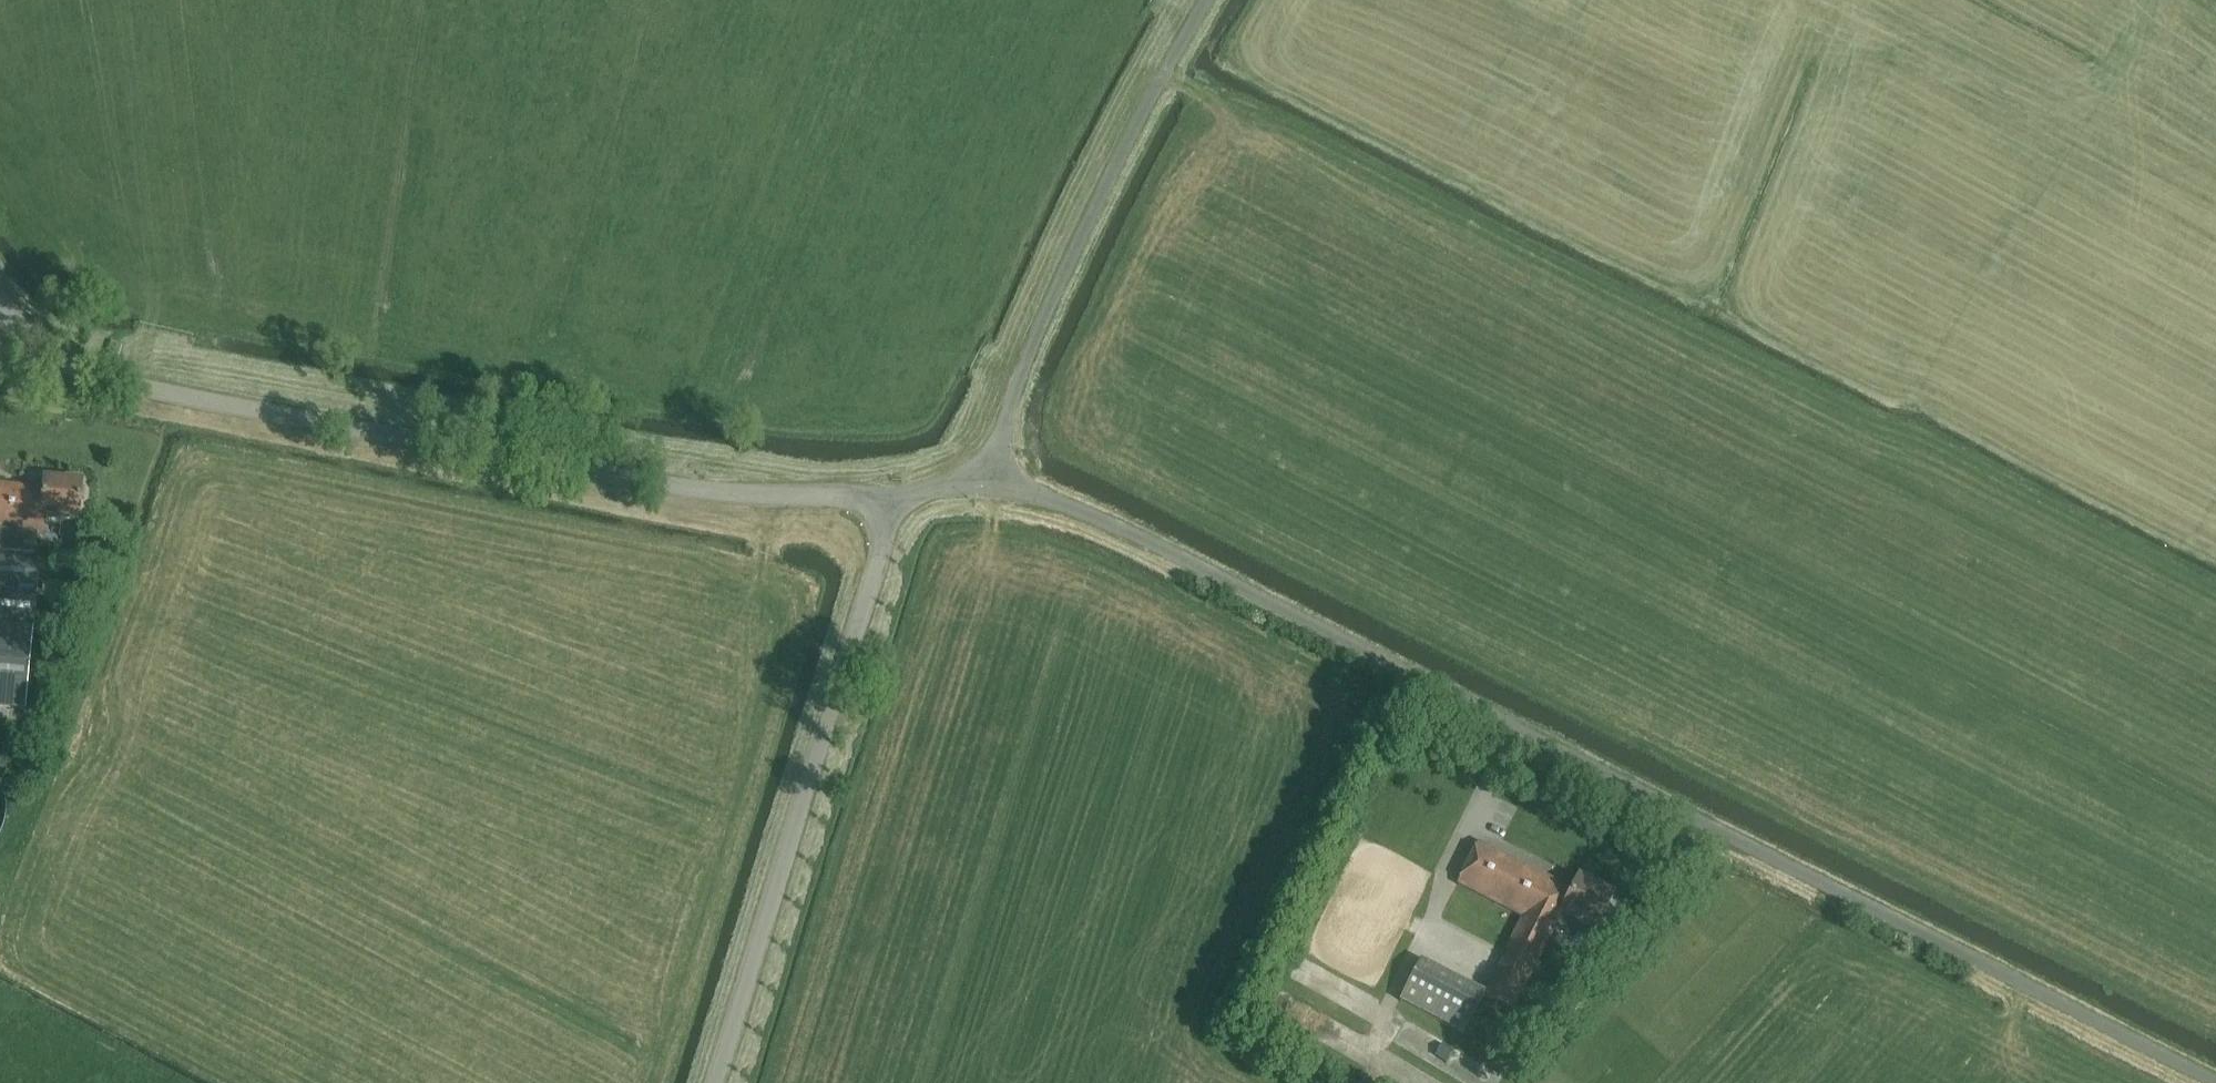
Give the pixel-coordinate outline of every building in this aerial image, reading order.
[(33,630),(40,556),(35,555),(37,535),(43,536),(45,518),(79,521),(82,482),(43,478),(42,488),(0,484),(0,707),(25,709),(33,630)] [(1605,917),(1602,915),(1612,896),(1578,878),(1572,890),(1478,842),(1457,884),(1523,917),(1506,951),(1508,952),(1486,994),(1514,1008),(1562,913),(1595,930),(1597,926),(1600,927),(1605,917)] [(1420,960),(1399,1000),(1463,1033),(1484,993),(1420,960)]
